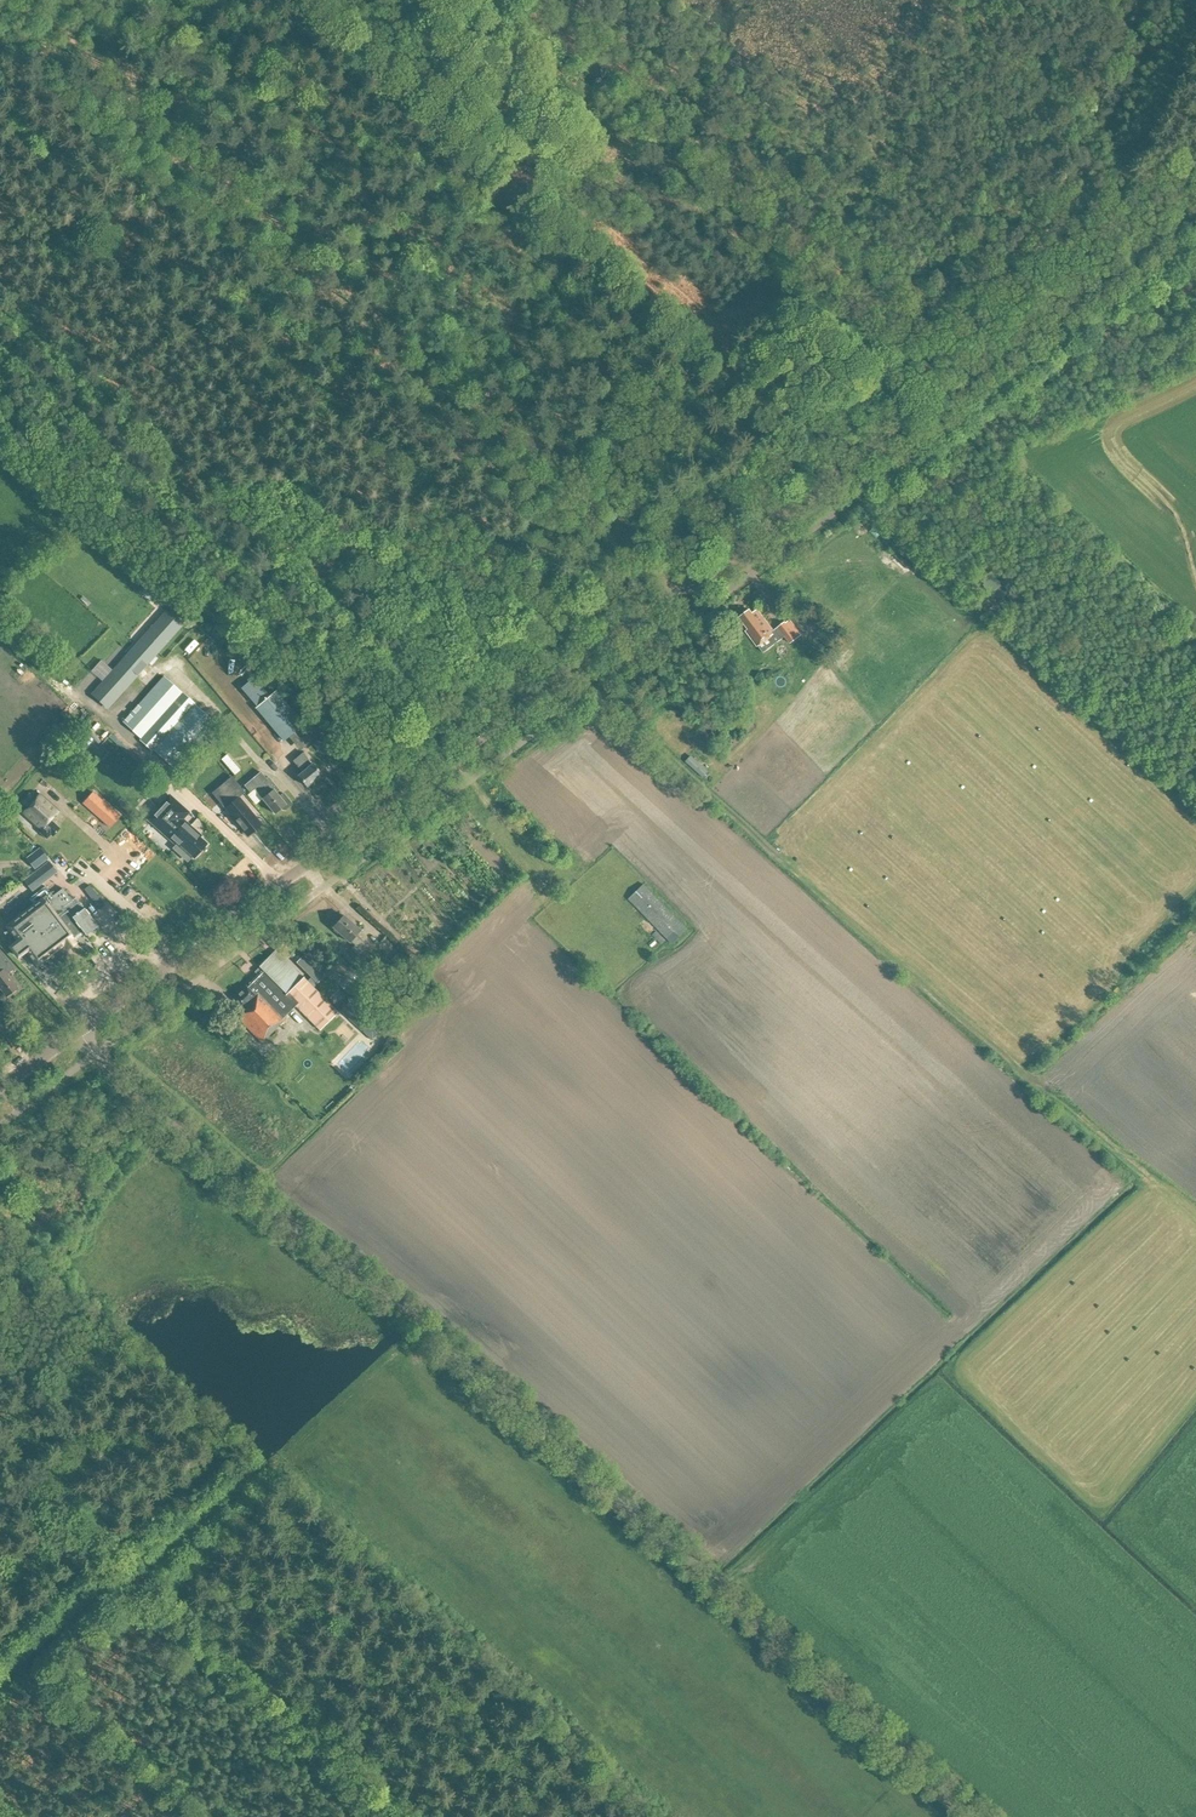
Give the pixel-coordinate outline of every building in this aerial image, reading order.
[(790,643),(801,634),(790,619),(770,632),(760,618),(761,616),(757,611),(752,614),(749,610),(740,618),(748,629),(745,631),(757,646),(758,645),(764,653),(785,637),(790,643)] [(108,708),(181,625),(165,611),(92,694),(108,708)] [(126,627),(117,637),(127,646),(136,636),(126,627)] [(141,738),(182,693),(164,677),(123,722),(141,738)] [(254,677),(241,688),(257,706),(269,695),(254,677)] [(302,725),(274,691),(269,695),(257,706),(255,707),(283,741),(293,733),(304,746),(316,736),(305,722),(302,725)] [(158,743),(193,704),(182,693),(141,738),(139,740),(151,751),(152,749),(158,743)] [(174,769),(215,724),(193,704),(158,743),(152,749),(174,769)] [(723,743),(716,730),(709,734),(715,747),(723,743)] [(324,734),(314,743),(324,754),(334,745),(324,734)] [(311,764),(302,753),(292,761),(302,772),(297,776),(306,787),(321,775),(312,764),(311,764)] [(228,755),(224,759),(238,773),(242,768),(228,755)] [(692,756),(688,763),(707,774),(711,767),(692,756)] [(84,768),(92,775),(100,766),(92,759),(84,768)] [(266,779),(261,772),(244,785),(250,793),(254,790),(262,799),(261,799),(274,814),(281,808),(282,810),(285,811),(291,806),(291,803),(283,793),(279,797),(276,793),(279,790),(268,777),(266,779)] [(63,787),(72,795),(82,785),(73,776),(63,787)] [(260,825),(237,798),(244,793),(231,777),(211,793),(224,809),(226,808),(248,835),(260,825)] [(177,803),(164,792),(152,806),(155,809),(158,805),(160,807),(168,814),(177,804),(177,803)] [(58,811),(40,794),(30,805),(21,797),(13,806),(41,830),(39,832),(46,838),(50,834),(52,836),(59,829),(51,821),(58,811)] [(160,807),(148,820),(177,845),(173,849),(186,860),(191,855),(194,857),(206,844),(198,838),(200,836),(181,819),(187,813),(177,804),(168,814),(160,807)] [(9,821),(0,813),(0,831),(9,821)] [(42,846),(29,857),(38,868),(52,858),(42,846)] [(49,861),(23,880),(32,891),(57,872),(49,861)] [(671,943),(687,928),(643,884),(628,899),(671,943)] [(17,959),(25,953),(36,968),(64,947),(66,951),(77,942),(73,937),(82,931),(86,936),(98,926),(76,897),(72,900),(62,888),(53,896),(46,886),(29,899),(33,904),(4,926),(7,930),(4,933),(12,943),(7,946),(17,959)] [(366,945),(355,935),(360,931),(343,916),(332,928),(349,943),(350,942),(355,946),(351,950),(356,955),(366,945)] [(245,986),(232,999),(241,1007),(233,1015),(260,1042),(283,1019),(282,1018),(295,1006),(319,1031),(337,1013),(303,978),(302,978),(275,950),(260,966),(262,969),(248,983),(249,985),(246,987),(245,986)] [(15,988),(16,987),(6,973),(12,968),(0,952),(0,989),(5,996),(9,993),(12,994),(15,991),(15,988)] [(303,955),(296,962),(317,983),(324,976),(303,955)] [(354,968),(341,981),(348,988),(361,975),(354,968)] [(430,988),(420,979),(412,988),(421,997),(430,988)] [(373,1037),(383,1026),(352,999),(342,1010),(373,1037)] [(302,1059),(309,1051),(295,1037),(287,1045),(302,1059)]
